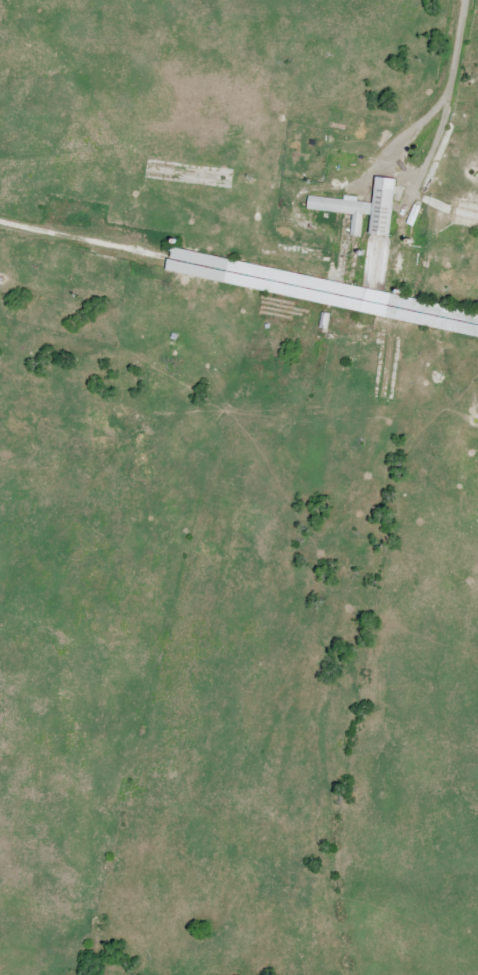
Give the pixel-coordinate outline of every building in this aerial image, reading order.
[(390,179),(369,177),(367,200),(340,197),(340,199),(303,195),(302,210),(349,215),(347,234),(360,236),(357,271),(380,273),(390,179)] [(477,233),(477,206),(449,200),(444,226),(477,233)] [(477,336),(477,311),(162,251),(158,275),(477,336)]
